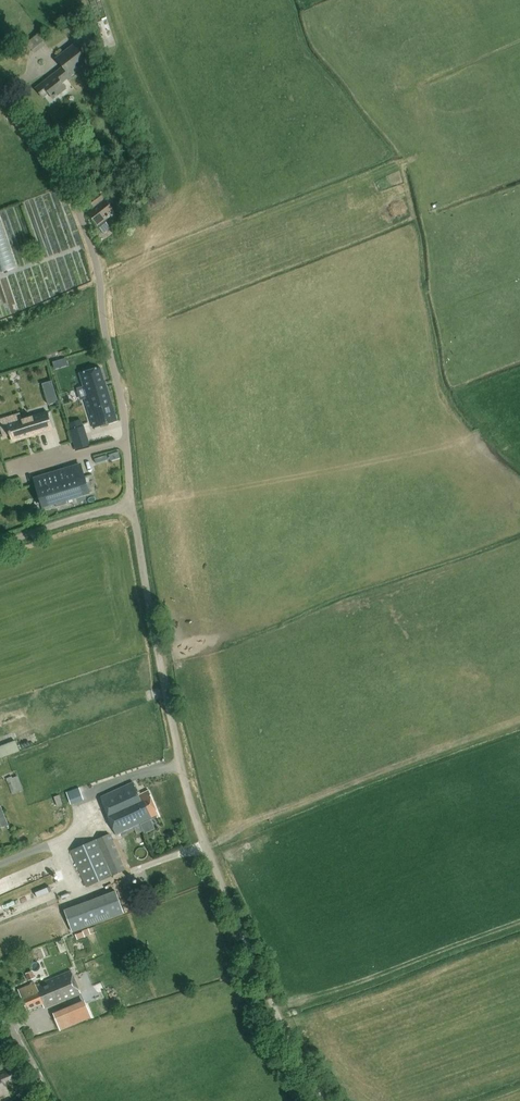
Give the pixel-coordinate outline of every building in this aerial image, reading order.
[(22,45),(27,52),(34,47),(36,51),(46,44),(39,34),(22,45)] [(56,59),(63,68),(36,89),(43,99),(49,94),(54,99),(66,89),(63,84),(89,63),(75,45),(56,59)] [(101,193),(100,191),(92,197),(94,199),(91,201),(95,206),(87,213),(103,232),(109,227),(104,221),(115,213),(110,206),(115,201),(106,190),(101,193)] [(66,358),(53,362),(55,369),(67,365),(66,358)] [(100,368),(80,374),(84,388),(83,388),(86,399),(85,400),(94,429),(117,422),(100,368)] [(46,389),(44,389),(49,404),(58,401),(51,382),(44,384),(46,389)] [(25,425),(13,429),(17,443),(30,439),(30,438),(34,437),(35,439),(43,436),(43,435),(58,430),(53,414),(24,423),(25,425)] [(83,427),(70,431),(72,438),(85,434),(83,427)] [(43,507),(89,493),(81,466),(34,480),(43,507)] [(0,760),(11,756),(20,752),(16,741),(0,747),(0,759),(0,760)] [(13,779),(13,776),(6,779),(13,795),(25,791),(19,776),(13,779)] [(139,796),(134,783),(100,798),(117,835),(121,833),(126,831),(160,817),(149,792),(139,796)] [(59,795),(54,797),(58,806),(62,804),(59,795)] [(2,827),(8,825),(0,804),(0,828),(2,827)] [(140,826),(134,828),(137,834),(142,832),(140,826)] [(111,834),(71,852),(86,887),(126,869),(111,834)] [(116,892),(67,909),(76,932),(124,914),(116,892)] [(36,986),(35,983),(18,990),(27,1011),(43,1005),(45,1009),(81,994),(71,971),(36,986)] [(33,971),(26,973),(29,980),(36,977),(33,971)] [(85,1003),(77,1007),(83,1021),(91,1018),(85,1003)] [(54,1028),(67,1024),(63,1014),(51,1018),(54,1028)] [(10,1095),(6,1087),(16,1083),(7,1063),(0,1067),(0,1099),(10,1095)]
